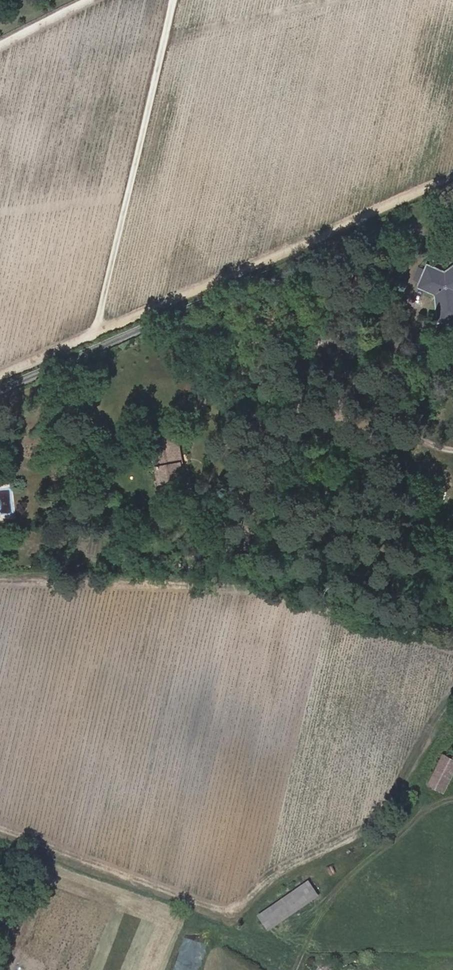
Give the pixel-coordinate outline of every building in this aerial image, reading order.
[(417,288),(425,291),(423,297),(441,303),(447,299),(450,303),(443,308),(443,311),(445,332),(452,331),(452,279),(449,282),(432,275),(431,279),(421,276),(417,288)] [(152,435),(155,447),(174,443),(178,467),(183,466),(182,460),(178,430),(170,432),(169,431),(152,435)] [(187,490),(183,466),(178,467),(174,443),(155,447),(160,477),(160,481),(162,494),(169,493),(171,493),(187,490)] [(440,749),(424,781),(441,790),(452,766),(452,756),(440,749)] [(268,918),(277,931),(326,898),(318,885),(268,918)]
